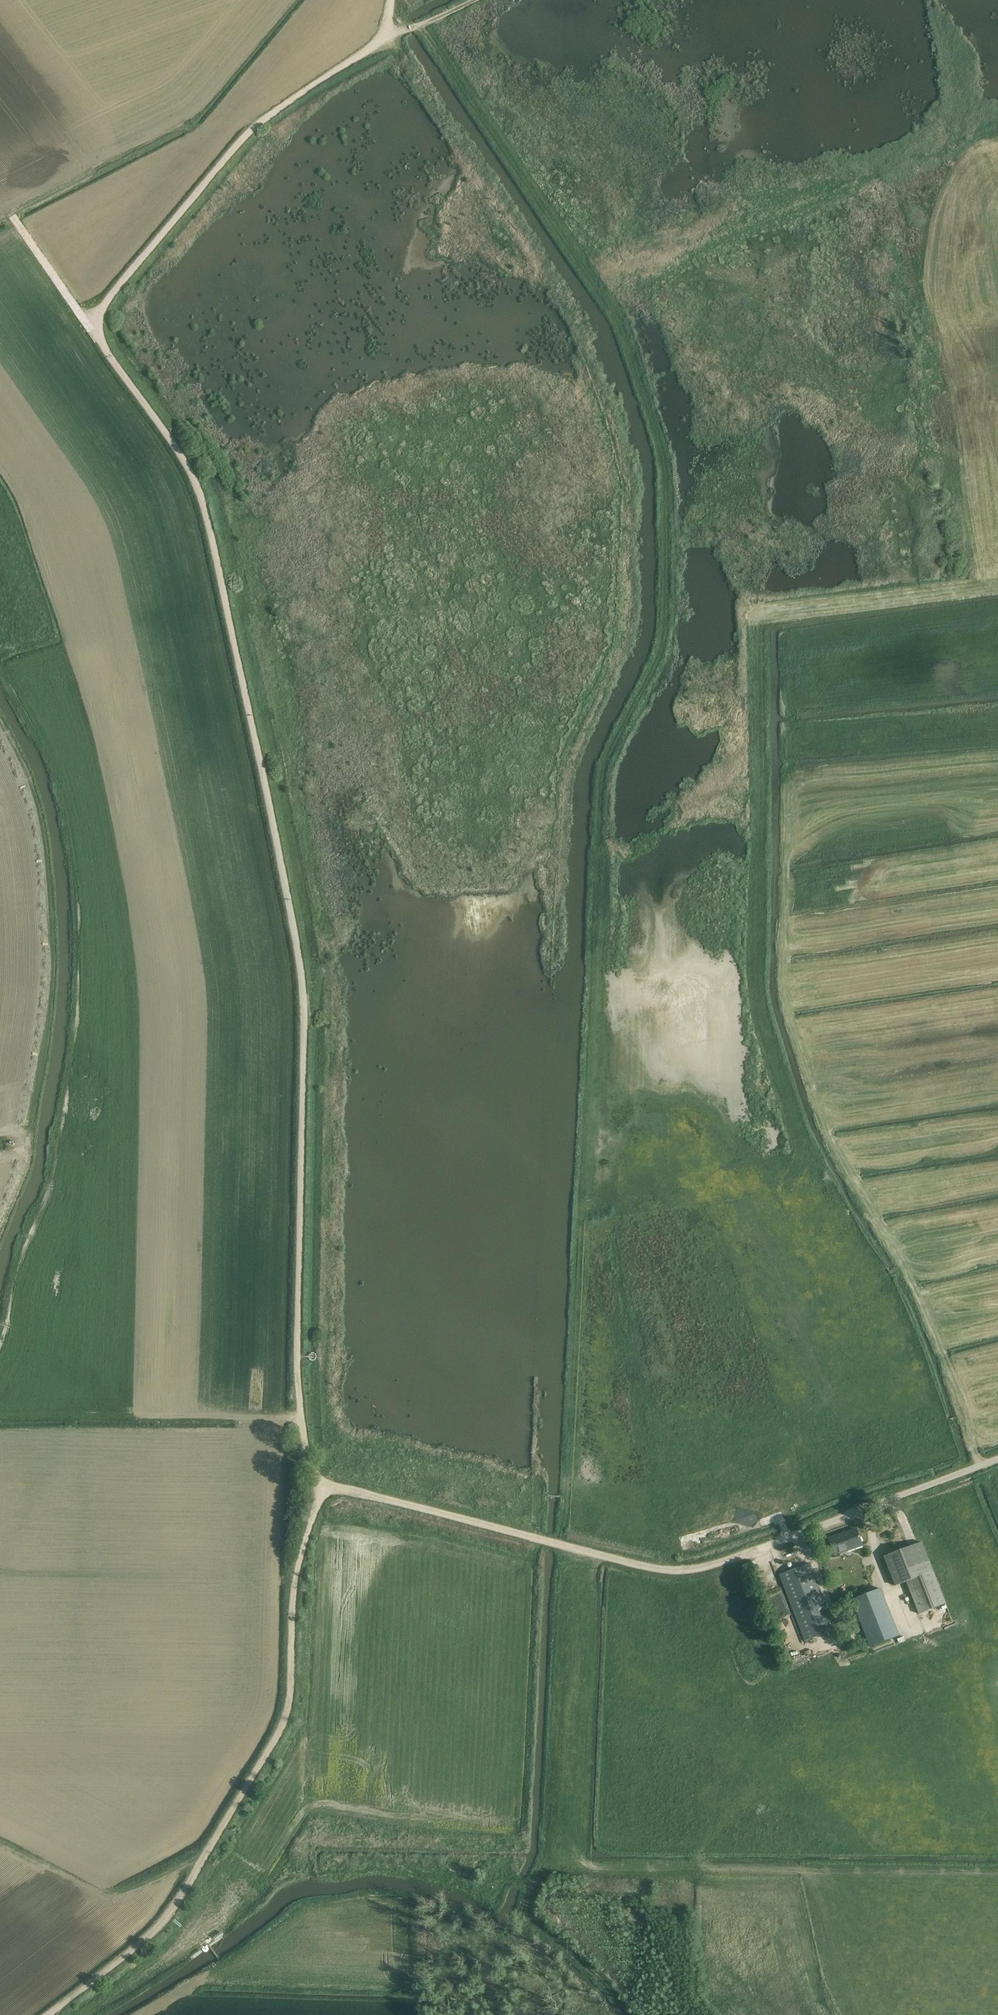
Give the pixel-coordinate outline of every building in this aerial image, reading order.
[(792,1490),(792,1475),(787,1475),(787,1484),(782,1483),(782,1490),(792,1490)] [(863,1547),(862,1543),(857,1529),(829,1540),(833,1553),(839,1551),(840,1555),(863,1547)] [(919,1614),(946,1603),(922,1543),(884,1557),(888,1567),(886,1568),(890,1578),(892,1578),(895,1586),(906,1581),(919,1614)] [(780,1575),(805,1642),(835,1630),(810,1564),(780,1575)] [(900,1636),(881,1589),(852,1601),(871,1647),(900,1636)] [(799,1640),(790,1616),(783,1619),(795,1651),(802,1648),(799,1640)]
